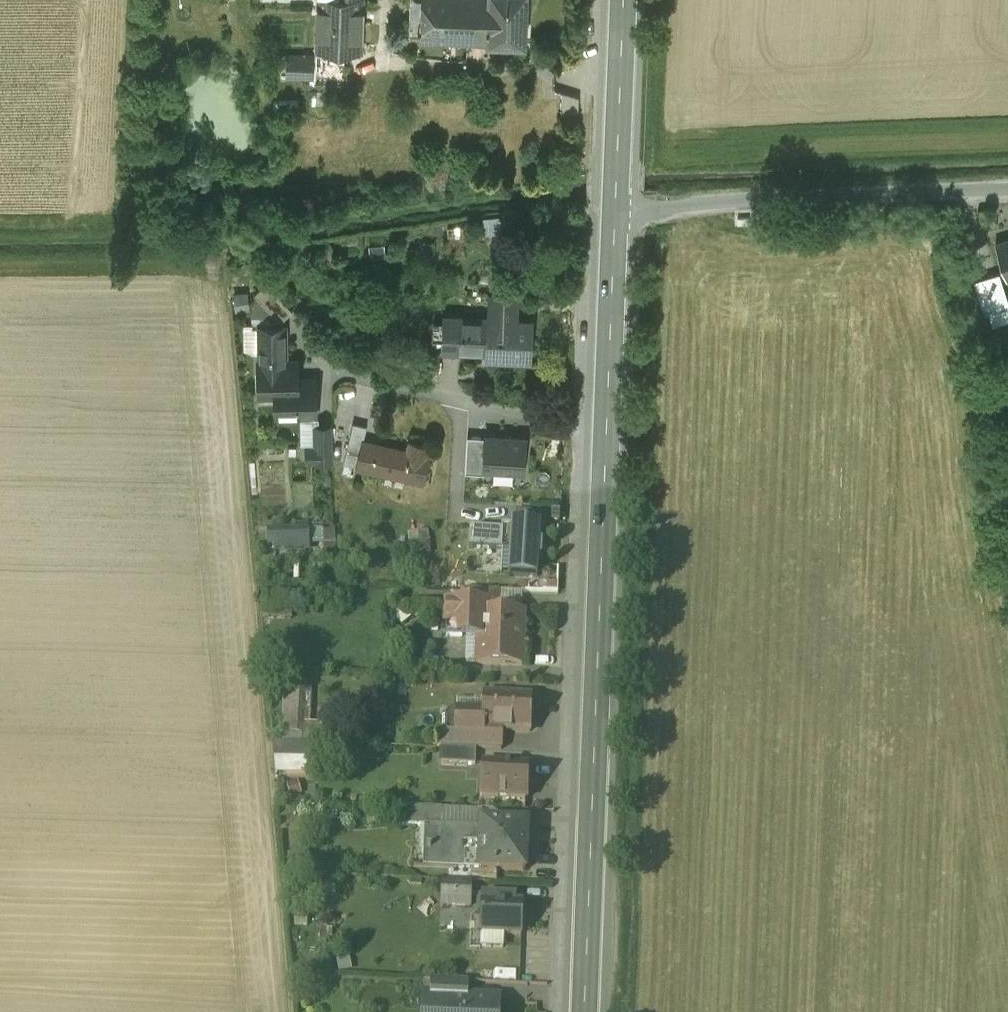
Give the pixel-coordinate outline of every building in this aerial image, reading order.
[(317,50),(347,51),(360,51),(363,0),(319,0),(317,50)] [(420,37),(487,40),(488,0),(422,0),(420,37)] [(487,40),(526,41),(527,0),(488,0),(487,40)] [(347,51),(317,50),(316,78),(347,79),(347,51)] [(312,59),(289,58),(288,77),(311,78),(312,59)] [(999,244),(1007,270),(1007,241),(999,244)] [(984,277),(992,305),(1007,300),(1007,287),(1004,271),(984,277)] [(292,309),(266,281),(254,292),(280,320),(292,309)] [(488,294),(488,317),(517,318),(518,295),(488,294)] [(517,318),(488,317),(488,319),(487,351),(487,353),(526,354),(527,318),(517,318)] [(488,319),(444,318),(443,350),(487,351),(488,319)] [(284,326),(259,326),(260,360),(285,360),(284,326)] [(314,379),(296,379),(296,359),(285,360),(260,360),(260,393),(277,393),(277,416),(299,416),(299,413),(315,412),(314,379)] [(366,425),(353,421),(344,461),(356,464),(362,440),(363,440),(366,425)] [(332,459),(332,426),(315,426),(315,446),(308,446),(308,459),(332,459)] [(485,433),(483,469),(525,472),(528,435),(485,433)] [(363,440),(362,440),(356,464),(423,479),(429,455),(426,454),(428,444),(410,440),(407,450),(363,440)] [(508,576),(536,578),(540,525),(512,524),(508,576)] [(306,530),(270,531),(270,539),(254,540),(255,549),(307,547),(306,530)] [(431,533),(414,532),(414,552),(431,552),(431,533)] [(499,593),(463,592),(463,605),(463,614),(479,615),(480,613),(498,614),(499,593)] [(463,605),(448,604),(446,638),(479,639),(479,615),(463,614),(463,605)] [(498,614),(480,613),(479,615),(479,639),(478,665),(522,667),(524,615),(498,614)] [(283,738),(309,739),(309,694),(283,694),(283,738)] [(532,697),(485,696),(484,713),(483,732),(502,733),(530,734),(532,697)] [(484,713),(457,712),(457,719),(445,718),(443,718),(442,734),(441,734),(441,749),(477,750),(501,751),(502,733),(483,732),(484,713)] [(308,743),(273,742),(276,774),(307,775),(308,743)] [(477,750),(442,749),(441,765),(476,767),(477,750)] [(528,766),(484,764),(482,798),(527,800),(528,766)] [(440,809),(403,808),(402,829),(430,830),(439,830),(440,809)] [(526,826),(482,825),(482,832),(480,870),(524,872),(526,826)] [(439,830),(430,830),(429,868),(480,870),(482,832),(439,830)] [(517,897),(483,896),(480,948),(503,949),(503,936),(522,937),(523,904),(517,904),(517,897)] [(468,983),(432,981),(431,1000),(439,1001),(439,999),(467,1000),(468,983)] [(439,999),(439,1001),(439,1011),(498,1011),(498,1001),(467,1000),(439,999)]
